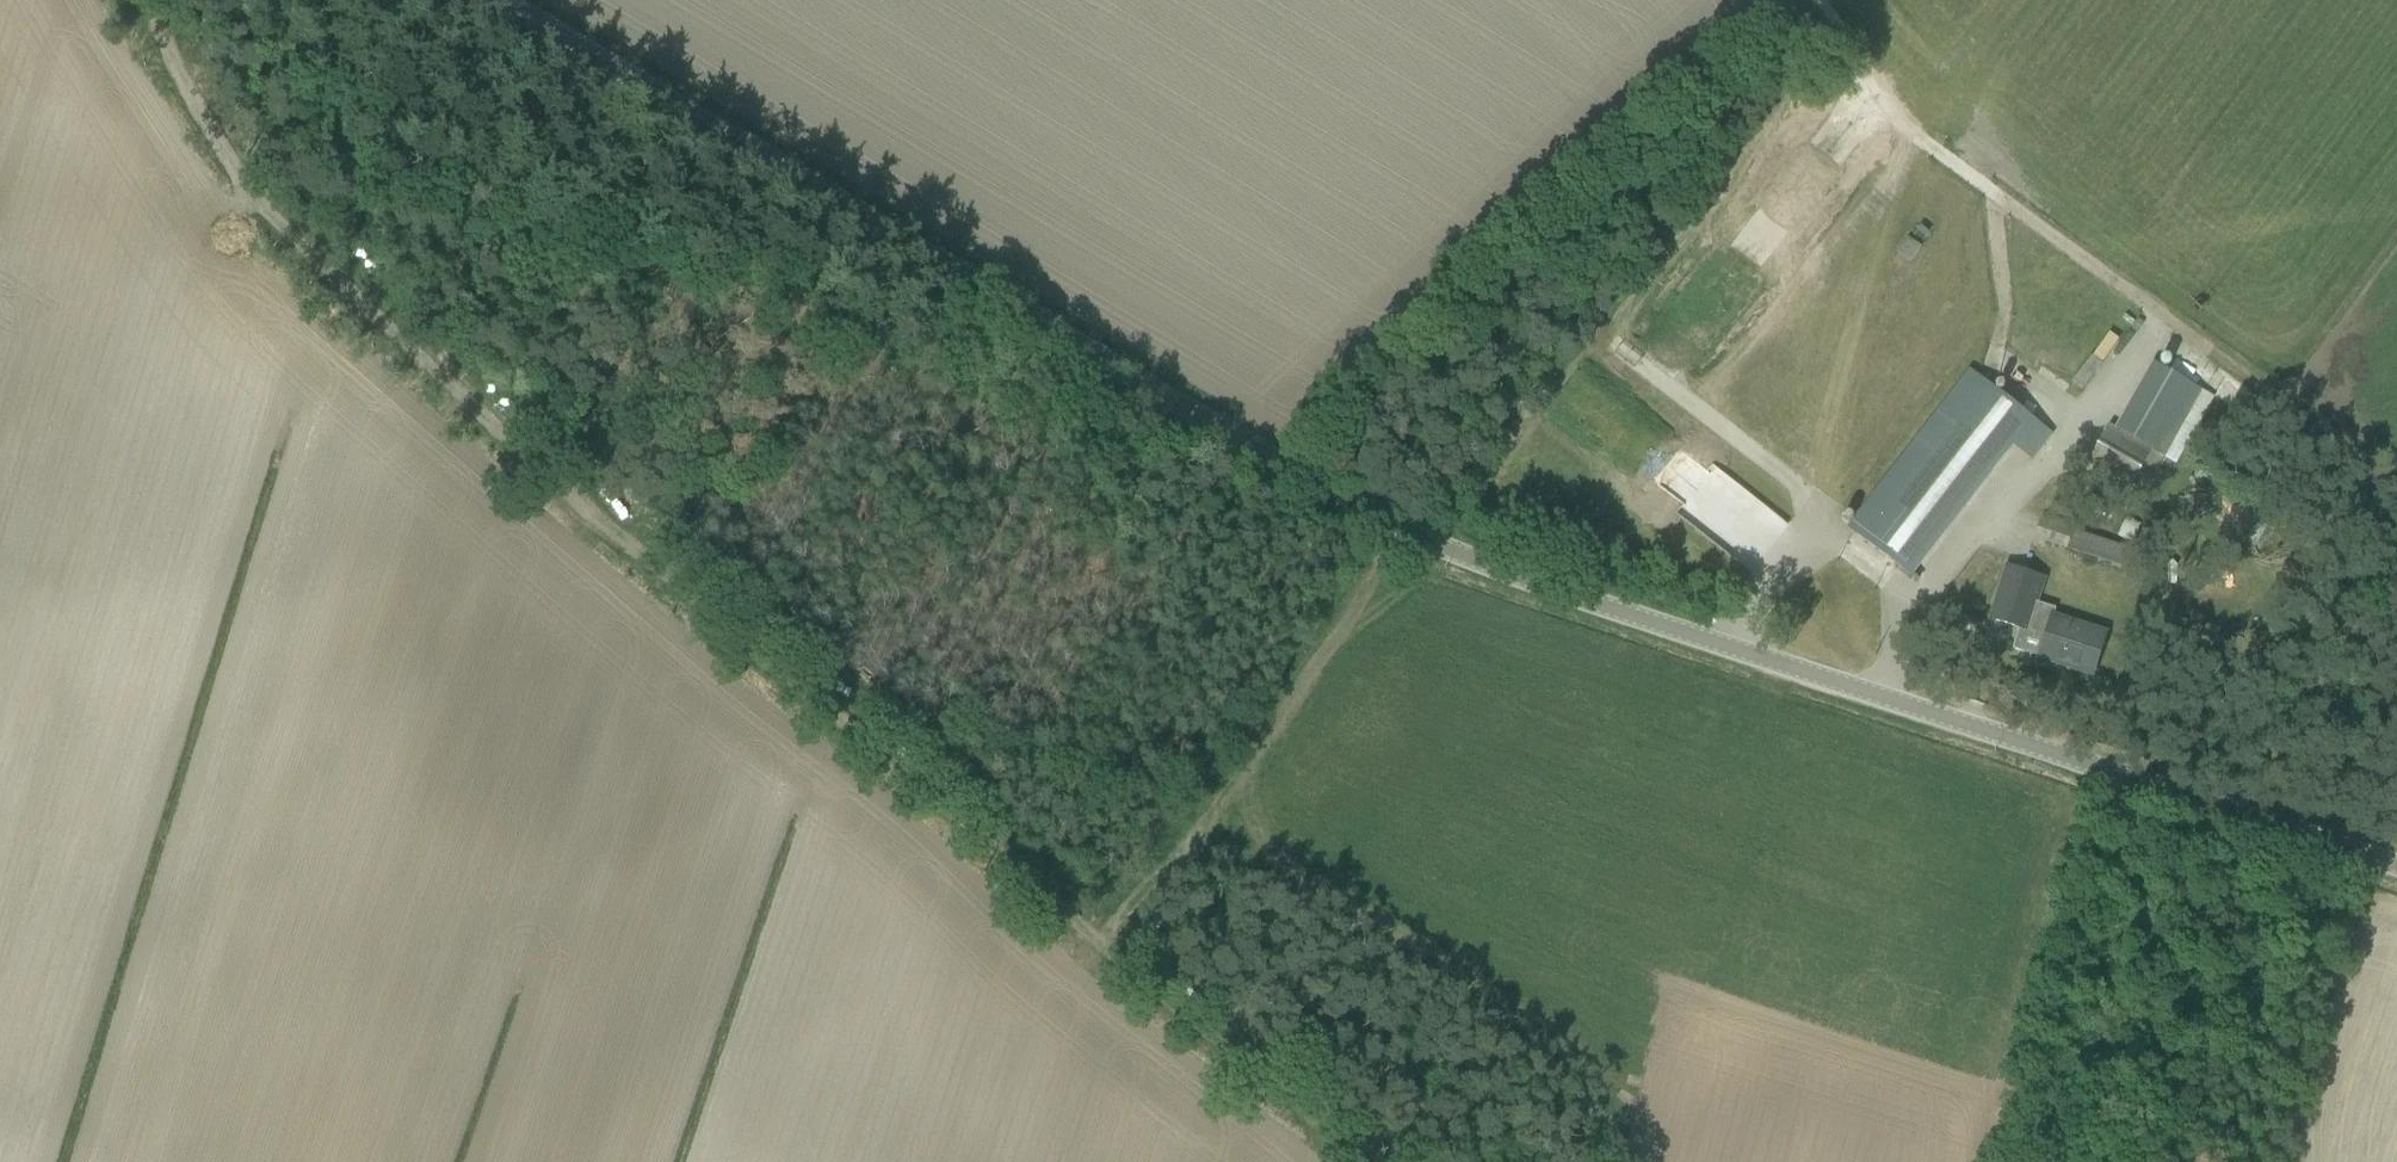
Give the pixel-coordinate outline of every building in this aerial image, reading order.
[(2085,367),(2066,392),(2077,401),(2096,375),(2085,367)] [(1971,369),(1848,528),(1918,582),(1920,579),(1914,575),(2013,447),(2035,419),(1971,369)] [(2010,385),(2003,393),(2016,403),(2023,395),(2010,385)] [(2110,425),(2088,462),(2131,487),(2152,450),(2115,429),(2110,425)] [(2092,494),(2084,507),(2111,523),(2118,510),(2092,494)] [(2045,520),(2038,540),(2067,549),(2074,529),(2045,520)] [(2076,530),(2070,550),(2096,558),(2129,569),(2136,550),(2103,539),(2076,530)] [(2009,566),(1992,620),(2019,629),(2012,649),(2039,657),(2093,674),(2107,631),(2055,615),(2057,610),(2039,604),(2047,577),(2009,566)] [(1967,595),(1957,596),(1958,604),(1968,603),(1967,595)] [(1949,660),(1940,667),(1950,678),(1959,671),(1949,660)]
